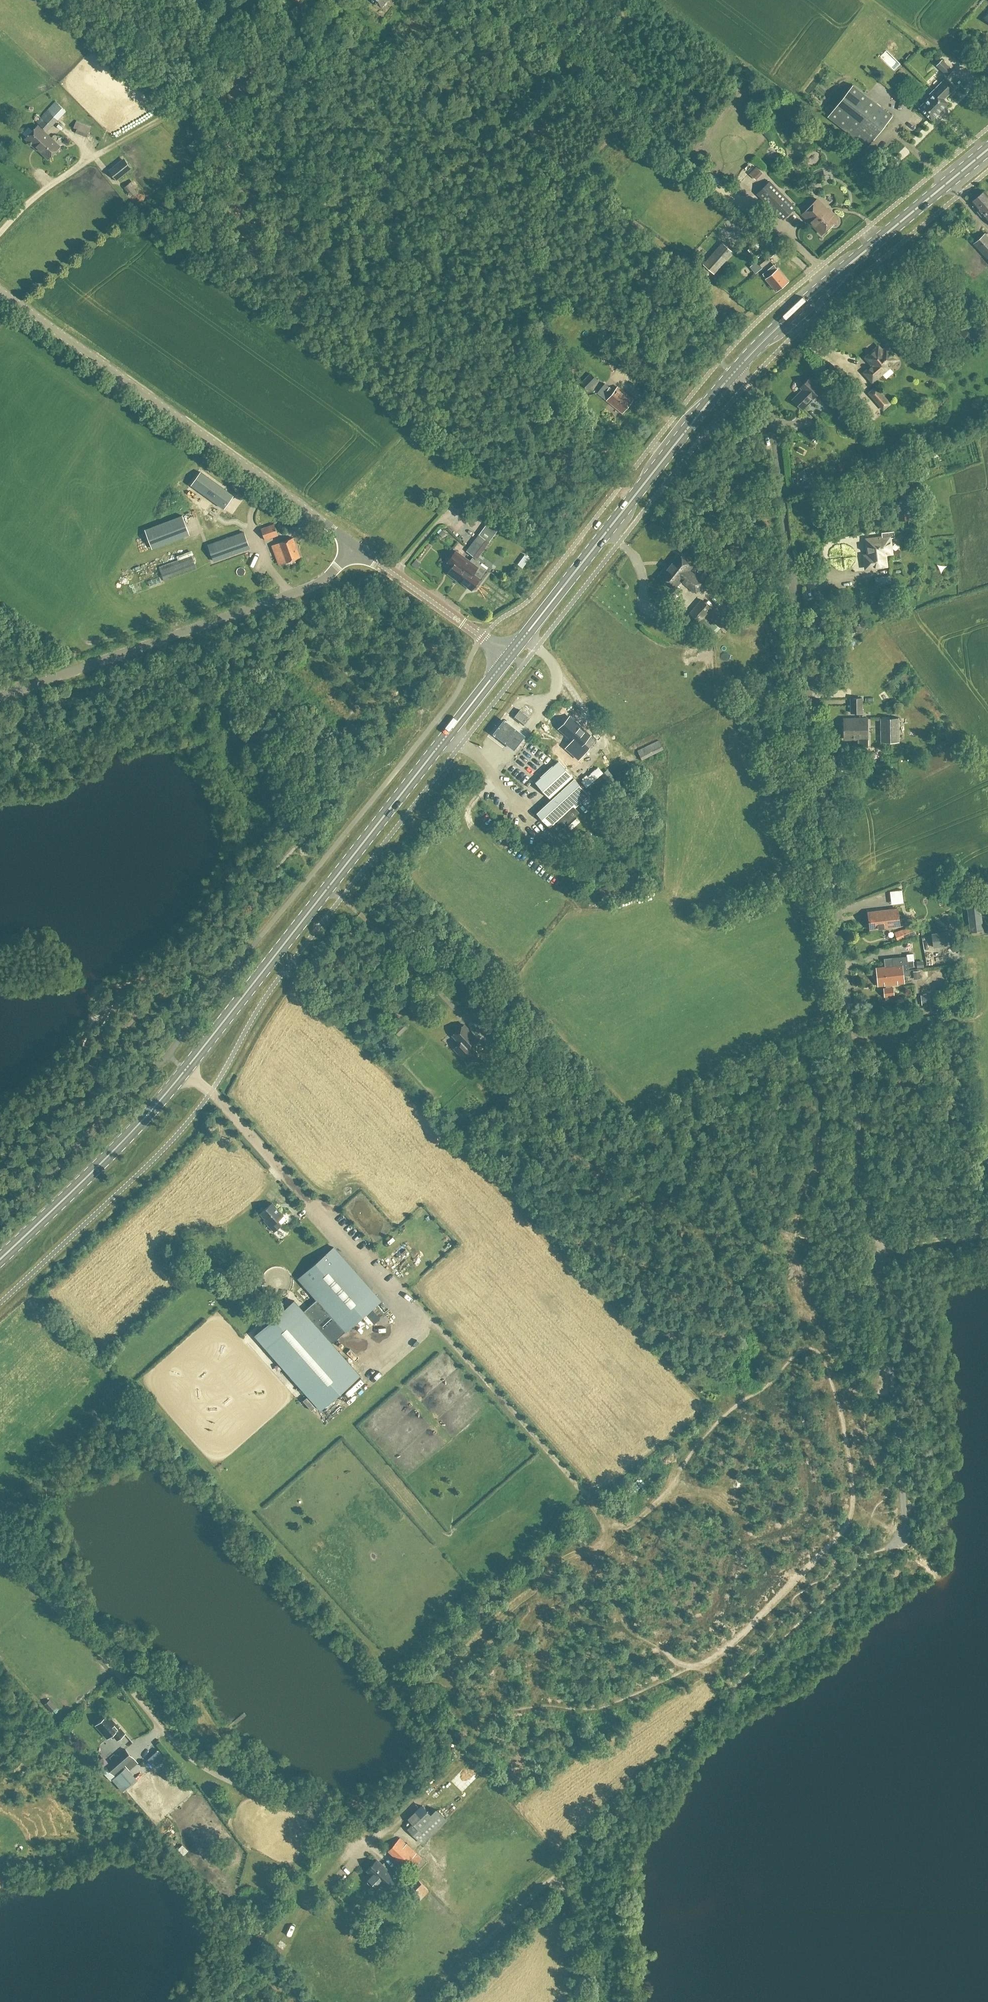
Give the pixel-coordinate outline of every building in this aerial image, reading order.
[(303,17),(297,6),(286,12),(292,23),(303,17)] [(953,70),(946,63),(941,58),(936,63),(948,75),(953,70)] [(934,89),(944,99),(956,88),(946,78),(934,89)] [(892,115),(853,85),(828,116),(868,147),(867,147),(868,148),(892,116),(892,115)] [(944,99),(934,89),(929,94),(931,95),(930,96),(919,107),(919,108),(931,119),(931,120),(932,120),(932,119),(948,103),(948,104),(949,103),(948,102),(948,103),(944,99)] [(59,101),(51,110),(59,118),(68,109),(59,101)] [(51,113),(40,125),(47,131),(58,120),(51,113)] [(35,147),(48,159),(60,146),(38,125),(25,139),(28,141),(28,143),(30,145),(32,145),(35,147)] [(196,138),(186,146),(194,156),(204,148),(196,138)] [(904,160),(913,154),(910,148),(900,155),(904,160)] [(126,161),(111,173),(116,180),(131,168),(126,161)] [(765,172),(758,166),(751,173),(757,180),(765,172)] [(770,181),(757,194),(782,219),(783,220),(796,207),(795,206),(770,181)] [(124,187),(132,197),(137,193),(129,182),(124,187)] [(985,193),(972,203),(987,222),(987,196),(985,193)] [(821,234),(837,219),(817,199),(802,214),(821,234)] [(985,233),(973,243),(987,260),(987,237),(985,233)] [(722,242),(702,263),(713,273),(732,252),(722,242)] [(765,254),(756,261),(761,267),(770,260),(765,254)] [(777,270),(773,265),(762,274),(766,279),(776,291),(788,282),(777,270)] [(864,373),(872,382),(897,360),(886,347),(882,351),(878,347),(869,354),(873,359),(869,362),(872,366),(864,373)] [(588,391),(598,380),(590,373),(580,384),(588,391)] [(800,387),(803,390),(793,400),(802,409),(812,399),(816,395),(823,403),(830,396),(822,388),(821,389),(809,378),(800,387)] [(622,413),(633,400),(618,387),(615,391),(605,384),(597,393),(622,413)] [(880,394),(874,399),(883,409),(889,404),(880,394)] [(844,409),(834,400),(828,406),(838,416),(844,409)] [(879,455),(865,461),(867,467),(881,461),(879,455)] [(503,501),(508,494),(503,490),(498,497),(503,501)] [(911,519),(910,507),(898,508),(899,520),(911,519)] [(151,548),(190,535),(182,514),(144,529),(151,548)] [(265,540),(278,535),(274,523),(260,528),(265,540)] [(467,551),(477,558),(494,536),(483,528),(467,551)] [(886,565),(885,555),(894,554),(892,538),(895,537),(894,531),(882,532),(882,537),(867,539),(869,555),(865,556),(866,567),(886,565)] [(213,561),(249,548),(243,532),(208,545),(213,561)] [(286,562),(300,557),(293,538),(279,543),(286,562)] [(472,558),(470,561),(456,551),(449,560),(455,564),(448,574),(458,581),(459,580),(472,589),(479,579),(473,574),(480,564),(472,558)] [(679,554),(668,568),(681,580),(696,592),(703,582),(689,570),(693,565),(679,554)] [(163,579),(195,566),(191,555),(158,567),(163,579)] [(681,580),(668,568),(666,567),(659,576),(666,582),(666,584),(670,587),(672,587),(674,588),(681,580)] [(702,600),(690,613),(699,621),(711,607),(702,600)] [(715,623),(703,635),(710,641),(721,629),(715,623)] [(851,713),(862,712),(862,698),(851,698),(851,713)] [(524,724),(529,718),(520,710),(515,717),(524,724)] [(845,739),(867,738),(867,718),(844,719),(845,739)] [(900,742),(899,722),(899,718),(881,718),(881,742),(900,742)] [(525,737),(504,721),(493,735),(514,751),(525,737)] [(589,748),(595,741),(589,736),(590,736),(576,723),(566,735),(579,747),(578,747),(584,753),(589,748)] [(399,728),(382,749),(388,753),(405,733),(399,728)] [(641,761),(663,750),(659,740),(637,751),(641,761)] [(863,753),(863,754),(863,765),(872,764),(872,752),(863,753)] [(575,807),(589,794),(574,778),(574,779),(571,776),(572,776),(558,761),(535,782),(549,797),(552,794),(554,797),(536,813),(556,834),(579,812),(575,807)] [(892,903),(905,902),(904,888),(891,889),(892,903)] [(924,888),(912,890),(913,898),(926,896),(924,888)] [(971,932),(983,930),(980,906),(969,907),(971,932)] [(904,918),(899,919),(898,908),(883,910),(885,927),(900,926),(905,925),(904,918)] [(885,927),(883,910),(868,912),(870,929),(885,927)] [(917,933),(916,927),(896,931),(897,937),(917,933)] [(918,958),(932,957),(932,948),(917,949),(918,958)] [(891,983),(895,983),(905,982),(904,976),(910,975),(909,970),(914,969),(913,960),(914,960),(913,953),(907,954),(908,956),(892,958),(893,965),(876,967),(878,985),(886,984),(886,987),(884,987),(885,995),(886,1000),(891,999),(891,994),(894,994),(893,986),(891,987),(891,983)] [(921,1006),(932,1005),(931,993),(925,994),(925,998),(921,999),(921,1006)] [(500,1019),(495,1023),(503,1031),(507,1027),(500,1019)] [(501,1032),(490,1021),(482,1029),(493,1040),(501,1032)] [(478,1040),(464,1025),(453,1035),(462,1044),(456,1050),(468,1063),(478,1054),(471,1047),(478,1040)] [(509,1075),(516,1069),(507,1060),(500,1066),(509,1075)] [(278,1219),(283,1215),(271,1202),(260,1212),(265,1218),(263,1219),(274,1231),(282,1224),(278,1219)] [(255,1335),(321,1410),(360,1375),(316,1325),(329,1313),(346,1332),(381,1300),(334,1247),(299,1278),(317,1299),(303,1311),(294,1301),(255,1335)] [(454,1357),(450,1361),(464,1375),(468,1371),(454,1357)] [(358,1391),(349,1397),(352,1402),(361,1396),(358,1391)] [(324,1438),(327,1443),(333,1438),(330,1434),(324,1438)] [(397,1474),(391,1481),(402,1491),(408,1484),(397,1474)] [(434,1522),(436,1514),(428,1513),(426,1520),(434,1522)] [(104,1680),(97,1682),(100,1691),(106,1689),(104,1680)] [(106,1712),(116,1703),(108,1695),(98,1703),(106,1712)] [(51,1700),(45,1705),(51,1712),(57,1707),(51,1700)] [(108,1715),(96,1725),(108,1738),(112,1734),(118,1740),(125,1734),(120,1727),(119,1728),(108,1715)] [(114,1774),(133,1757),(125,1749),(107,1766),(114,1774)] [(126,1767),(112,1779),(123,1791),(137,1779),(126,1767)] [(171,1804),(174,1811),(182,1807),(179,1800),(171,1804)] [(409,1828),(422,1842),(447,1818),(438,1809),(432,1815),(423,1805),(410,1818),(415,1823),(409,1828)] [(401,1837),(390,1849),(411,1869),(422,1858),(401,1837)] [(386,1889),(397,1878),(377,1859),(368,1868),(373,1873),(369,1877),(378,1885),(379,1883),(386,1889)] [(349,1873),(338,1869),(334,1882),(345,1886),(349,1873)] [(408,1893),(418,1902),(430,1890),(420,1880),(408,1893)]
